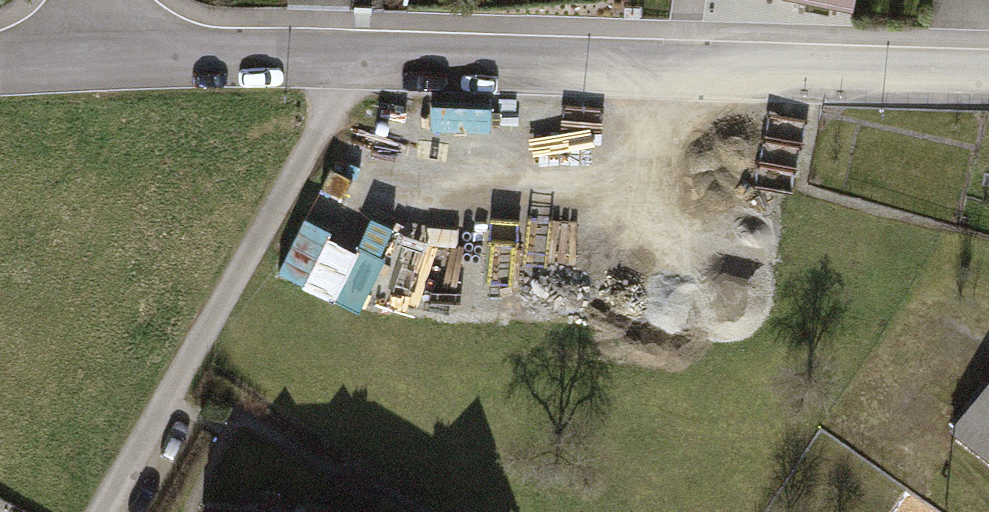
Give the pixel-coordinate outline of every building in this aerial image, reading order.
[(781,10),(826,18),(844,9),(846,0),(783,0),(781,10)] [(979,372),(936,428),(988,468),(988,379),(979,372)] [(189,500),(189,511),(362,511),(356,508),(189,500)]
